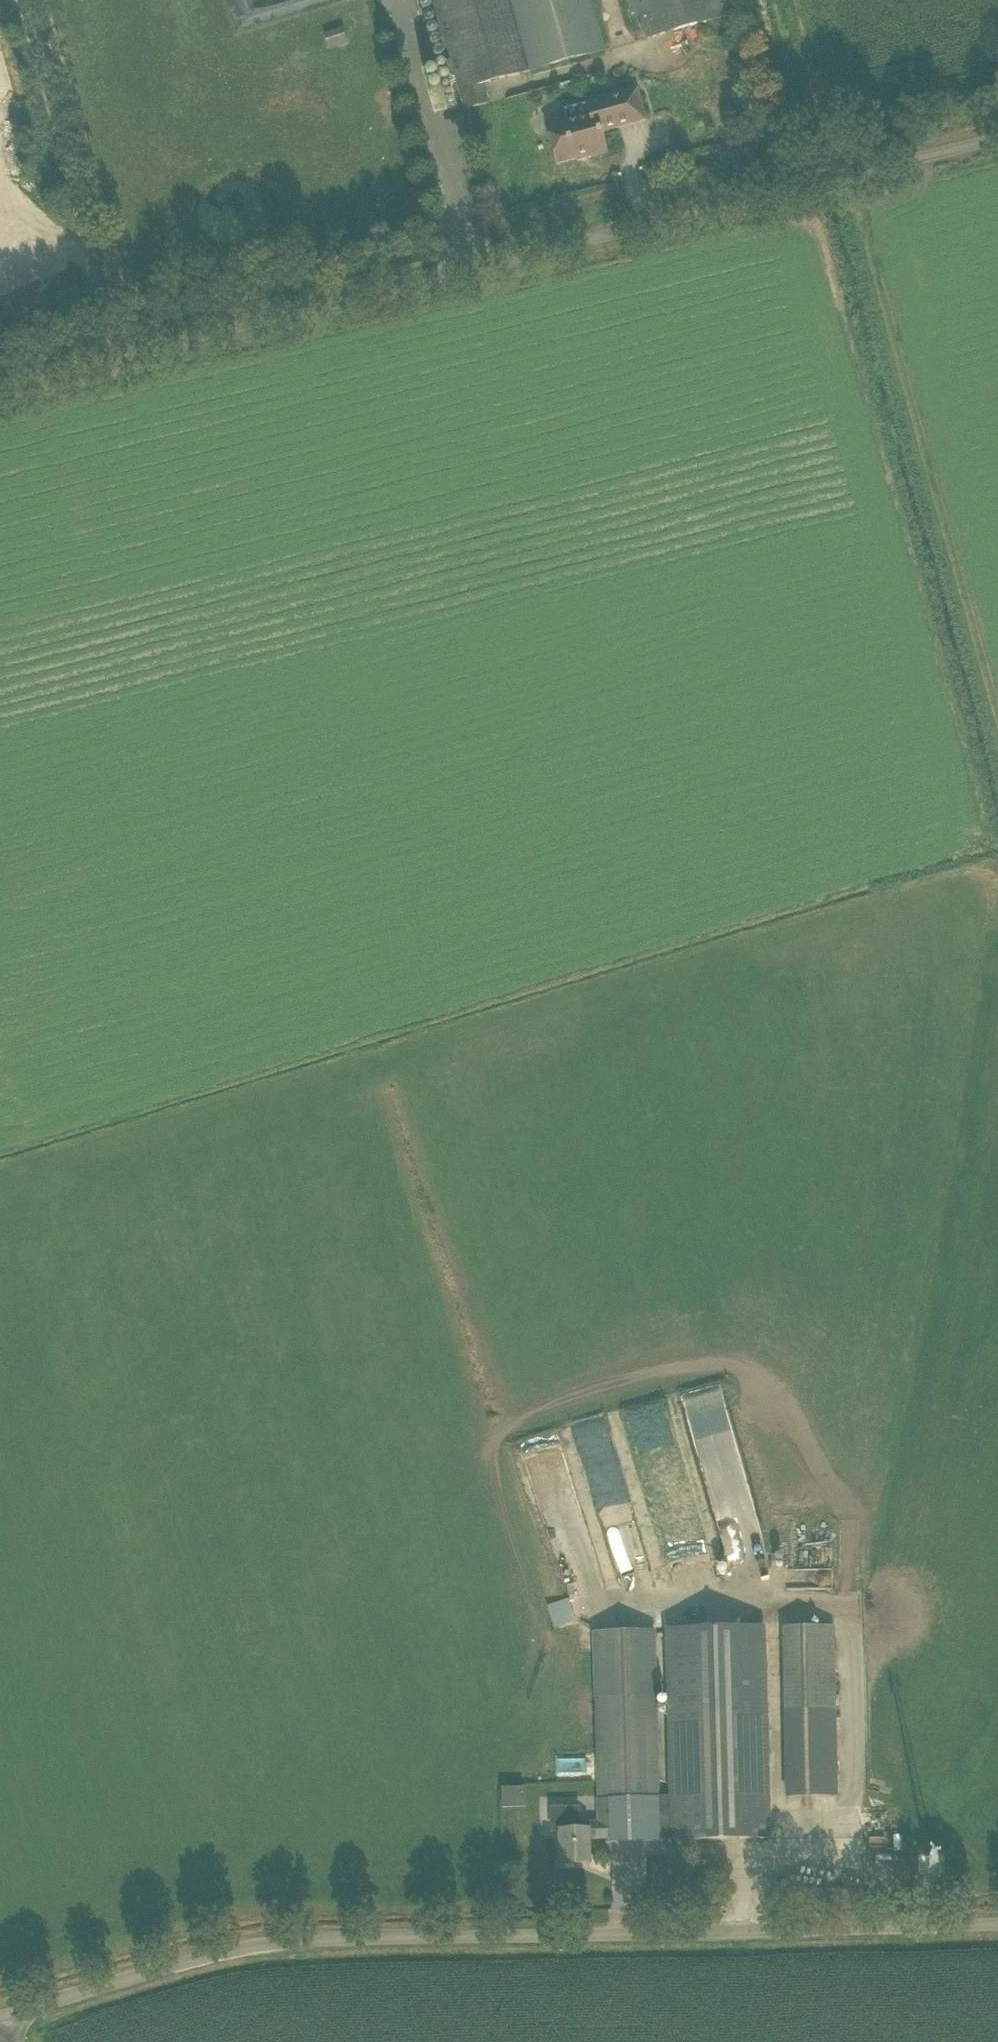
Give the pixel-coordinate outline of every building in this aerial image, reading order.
[(591,0),(435,0),(465,108),(488,102),(483,83),(605,50),(591,0)] [(642,19),(639,20),(643,33),(645,32),(647,38),(728,16),(724,0),(636,0),(642,19)] [(342,27),(324,34),(328,45),(346,39),(342,27)] [(585,110),(564,116),(545,121),(557,164),(577,158),(577,161),(591,157),(591,156),(606,152),(601,132),(645,120),(636,86),(583,100),(585,110)] [(539,1495),(552,1536),(584,1526),(572,1485),(539,1495)] [(571,1598),(550,1602),(555,1624),(576,1619),(571,1598)] [(784,1626),(786,1712),(788,1796),(836,1795),(832,1625),(784,1626)] [(763,1626),(666,1629),(670,1795),(658,1796),(610,1797),(611,1838),(611,1841),(769,1837),(763,1626)] [(654,1629),(594,1631),(598,1797),(610,1797),(658,1796),(654,1629)] [(504,1785),(504,1805),(527,1805),(526,1785),(504,1785)] [(599,1822),(579,1823),(578,1807),(551,1808),(552,1830),(559,1830),(560,1864),(590,1863),(589,1838),(611,1838),(610,1797),(598,1797),(599,1822)]
